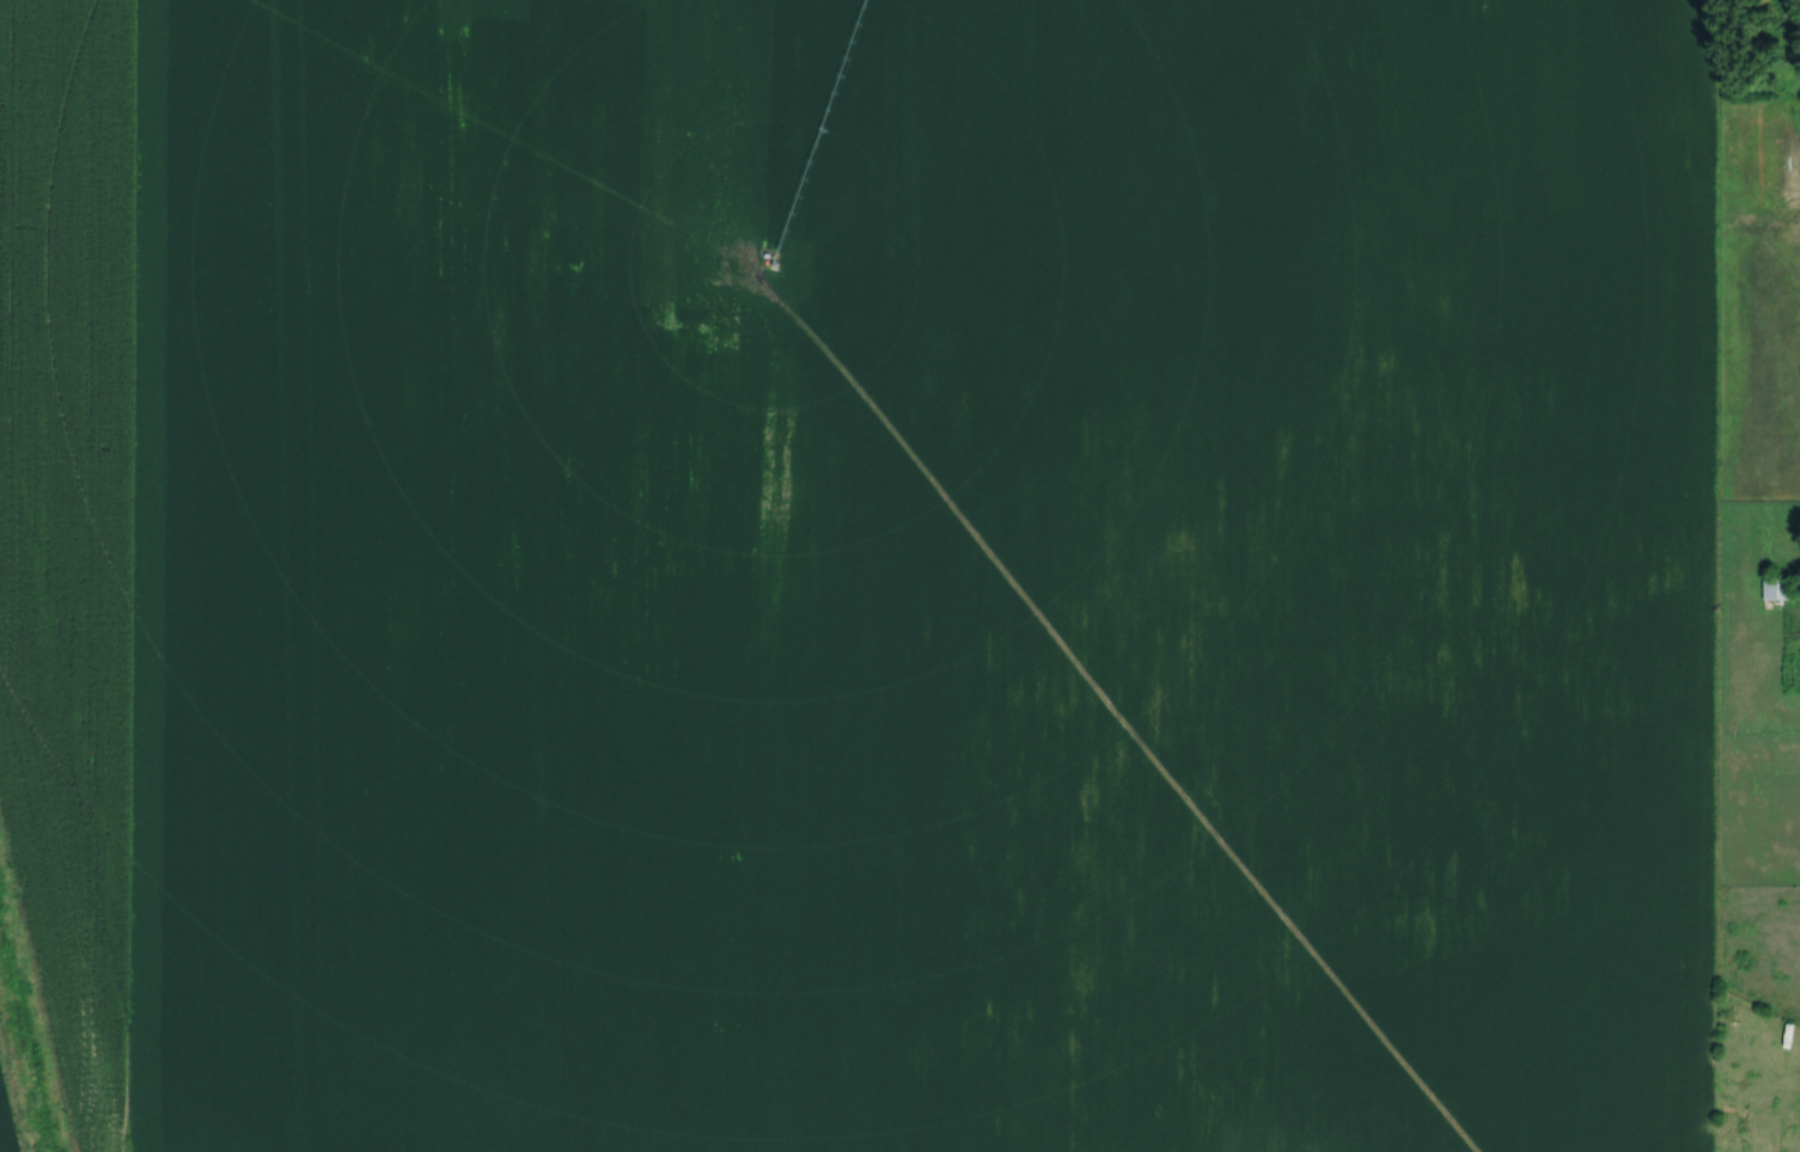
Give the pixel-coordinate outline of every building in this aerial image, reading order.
[(1795,579),(1765,579),(1765,600),(1795,600),(1795,579)]
